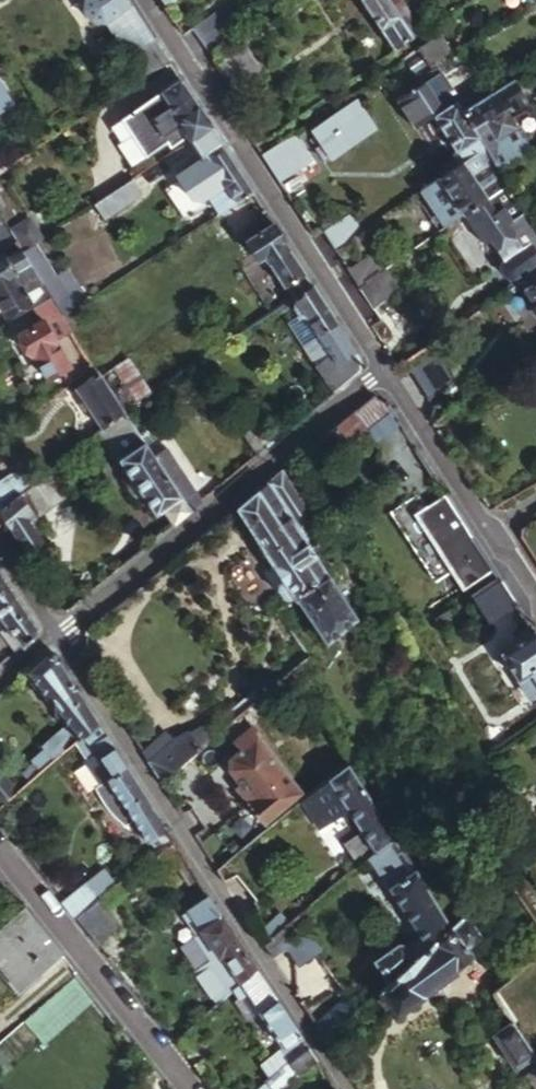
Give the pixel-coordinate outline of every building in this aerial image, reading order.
[(153,39),(127,0),(81,0),(79,8),(86,20),(100,22),(103,20),(126,56),(133,52),(148,74),(167,60),(153,39)] [(412,34),(390,0),(364,0),(394,47),(412,34)] [(412,34),(421,29),(403,0),(390,0),(412,34)] [(192,27),(210,53),(248,26),(231,1),(192,27)] [(247,44),(217,64),(236,93),(266,73),(247,44)] [(448,90),(462,111),(491,93),(474,67),(450,83),(453,87),(448,90)] [(16,101),(0,77),(0,111),(16,101)] [(190,139),(210,125),(206,119),(178,78),(160,90),(172,109),(166,113),(171,121),(175,118),(179,123),(173,127),(182,140),(188,136),(190,139)] [(491,93),(462,111),(473,129),(483,123),(500,111),(505,108),(519,99),(507,82),(491,93)] [(142,111),(127,88),(105,104),(75,125),(110,127),(113,131),(142,111)] [(473,129),(462,111),(448,90),(429,104),(435,114),(433,115),(457,152),(458,152),(479,138),(473,129)] [(316,127),(333,155),(375,128),(357,101),(316,127)] [(483,123),(473,129),(479,138),(485,148),(491,156),(499,151),(522,135),(505,108),(500,111),(483,123)] [(236,200),(252,190),(210,125),(190,139),(201,156),(206,153),(236,200)] [(494,161),(499,169),(531,148),(522,135),(499,151),(491,156),(494,161)] [(464,162),(485,148),(479,138),(458,152),(464,162)] [(278,150),(297,180),(298,179),(314,168),(295,139),(280,148),(278,150)] [(491,197),(509,185),(503,175),(480,190),(471,176),(494,161),(491,156),(485,148),(464,162),(450,172),(440,178),(464,215),(491,197)] [(278,150),(265,158),(284,188),(297,180),(278,150)] [(528,204),(535,199),(535,183),(521,159),(506,170),(528,204)] [(438,179),(440,178),(450,172),(442,161),(431,168),(438,179)] [(118,188),(132,179),(125,169),(111,178),(118,188)] [(531,218),(509,185),(491,197),(464,215),(483,245),(491,240),(504,260),(503,260),(501,268),(508,278),(509,278),(515,286),(535,271),(535,226),(531,218)] [(118,188),(96,203),(106,218),(128,204),(118,188)] [(217,213),(218,212),(225,208),(222,204),(214,208),(217,213)] [(213,239),(228,229),(239,223),(229,207),(219,214),(203,224),(213,239)] [(323,230),(335,248),(364,229),(352,211),(323,230)] [(8,228),(0,215),(0,234),(8,228)] [(260,229),(272,222),(269,217),(256,224),(260,229)] [(301,291),(312,284),(309,279),(272,222),(260,229),(244,239),(256,259),(262,255),(282,285),(285,283),(293,296),(301,291)] [(24,253),(14,237),(1,246),(0,245),(0,302),(2,305),(24,290),(16,278),(25,272),(33,266),(24,253)] [(45,284),(65,316),(77,308),(37,244),(24,253),(33,266),(45,284)] [(349,268),(360,286),(387,267),(376,250),(349,268)] [(37,289),(45,284),(33,266),(25,272),(37,289)] [(387,267),(360,286),(371,303),(399,285),(387,267)] [(525,289),(535,305),(535,281),(525,289)] [(88,350),(65,316),(45,284),(37,289),(26,297),(35,311),(13,326),(32,355),(35,354),(51,378),(77,360),(76,357),(79,355),(88,350)] [(360,360),(312,284),(301,291),(293,296),(296,300),(294,301),(291,307),(296,316),(303,317),(306,316),(331,355),(315,365),(333,392),(360,369),(360,360)] [(89,370),(97,364),(88,350),(79,355),(89,370)] [(410,370),(428,400),(457,381),(439,352),(410,370)] [(89,370),(74,380),(78,387),(102,371),(97,364),(89,370)] [(105,377),(124,406),(135,399),(115,370),(105,377)] [(103,426),(126,408),(124,406),(105,377),(102,371),(78,387),(103,426)] [(372,395),(328,430),(343,448),(391,409),(389,405),(372,395)] [(246,403),(232,412),(258,453),(272,442),(246,403)] [(146,439),(126,408),(103,426),(100,429),(118,457),(146,439)] [(172,523),(191,508),(155,452),(146,439),(118,457),(152,514),(162,508),(172,523)] [(155,452),(191,508),(202,499),(167,444),(155,452)] [(49,470),(30,485),(23,491),(21,492),(39,516),(52,506),(67,495),(49,470)] [(0,483),(0,510),(21,492),(23,491),(30,485),(20,471),(0,483)] [(281,471),(266,483),(310,548),(322,540),(313,525),(317,523),(281,471)] [(310,548),(266,483),(259,489),(236,506),(285,578),(281,580),(279,586),(286,596),(289,598),(295,593),(298,598),(328,575),(310,548)] [(0,510),(0,511),(12,529),(28,555),(46,543),(37,530),(32,521),(39,516),(21,492),(0,510)] [(494,568),(445,493),(426,505),(419,494),(392,511),(435,579),(451,569),(463,588),(494,568)] [(0,571),(0,616),(22,644),(36,632),(37,627),(0,571)] [(328,575),(298,598),(329,642),(359,618),(328,575)] [(14,651),(22,644),(0,616),(0,633),(14,651)] [(534,631),(500,652),(529,697),(535,693),(535,634),(534,631)] [(76,741),(99,721),(55,651),(48,652),(26,670),(67,721),(69,722),(44,747),(47,750),(55,759),(76,741)] [(174,841),(99,721),(76,741),(103,784),(96,789),(112,813),(119,820),(131,829),(137,825),(148,843),(151,840),(159,853),(174,841)] [(192,732),(200,746),(214,735),(207,723),(192,732)] [(248,802),(264,824),(302,793),(257,737),(261,734),(254,725),(235,739),(243,748),(232,757),(231,768),(254,797),(248,802)] [(144,752),(160,779),(200,746),(192,732),(191,731),(173,739),(168,732),(144,752)] [(55,759),(47,750),(33,762),(40,772),(55,759)] [(379,852),(396,838),(350,763),(307,796),(324,823),(350,805),(379,852)] [(1,769),(0,770),(0,806),(19,790),(1,769)] [(397,974),(450,926),(396,838),(379,852),(371,858),(387,882),(393,878),(398,886),(391,891),(416,929),(400,943),(395,938),(369,960),(388,981),(397,974)] [(184,856),(174,841),(159,853),(150,860),(160,874),(175,862),(184,856)] [(239,869),(259,894),(283,874),(263,849),(239,869)] [(196,874),(184,856),(175,862),(187,880),(196,874)] [(75,918),(76,917),(113,889),(117,886),(104,870),(66,900),(63,902),(75,918)] [(113,889),(76,917),(98,944),(99,943),(120,926),(106,907),(114,902),(111,898),(117,894),(113,889)] [(222,915),(208,893),(186,908),(201,930),(202,929),(222,915)] [(292,921),(302,914),(291,900),(273,914),(284,928),(290,923),(292,921)] [(0,925),(0,954),(23,983),(22,984),(24,986),(61,953),(45,933),(21,906),(11,915),(0,925)] [(469,910),(450,926),(397,974),(388,981),(379,990),(395,1013),(456,970),(453,966),(471,953),(465,943),(483,931),(469,910)] [(236,984),(256,966),(222,915),(202,929),(236,984)] [(274,937),(265,943),(273,956),(287,946),(300,963),(315,950),(292,921),(290,923),(284,928),(276,934),(275,936),(274,937)] [(259,934),(265,943),(274,937),(271,932),(266,930),(259,934)] [(256,966),(236,984),(232,987),(239,997),(245,990),(281,1046),(279,1048),(289,1063),(266,1082),(271,1088),(280,1088),(316,1058),(256,966)] [(75,977),(24,1023),(44,1045),(95,999),(75,977)] [(306,1008),(325,1038),(331,1033),(356,1011),(351,1005),(344,998),(324,1016),(316,1003),(306,1008)] [(351,1005),(356,1011),(360,1006),(356,1001),(351,1005)] [(535,1054),(513,1021),(494,1034),(517,1067),(535,1054)]
